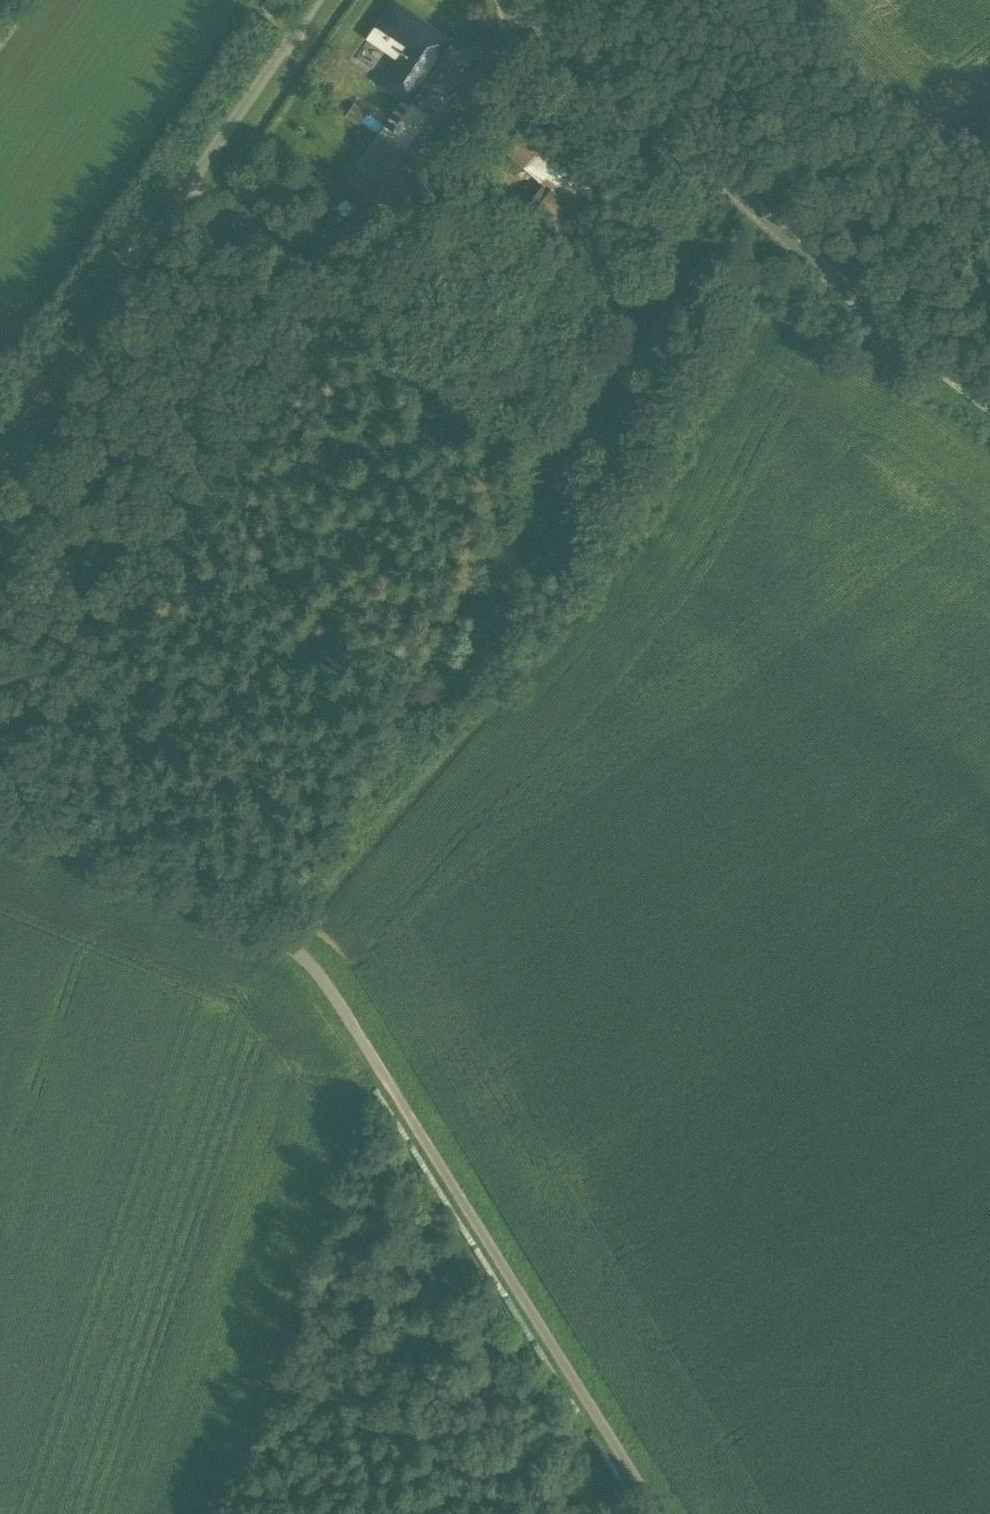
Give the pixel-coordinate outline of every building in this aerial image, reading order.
[(404,52),(402,56),(384,82),(405,96),(410,99),(425,76),(424,75),(447,39),(417,18),(418,17),(395,2),(380,24),(381,25),(382,25),(384,22),(411,40),(406,50),(401,48),(401,50),(404,52)] [(382,25),(381,25),(373,36),(402,56),(404,52),(401,50),(401,48),(406,50),(411,40),(384,22),(382,25)] [(410,99),(405,96),(379,135),(406,152),(431,114),(410,99)] [(356,103),(349,113),(362,121),(369,112),(356,103)] [(615,195),(527,118),(520,126),(502,111),(483,139),(502,154),(506,148),(545,183),(516,218),(563,258),(593,224),(591,222),(615,195)] [(388,196),(353,172),(344,185),(379,209),(388,196)]
